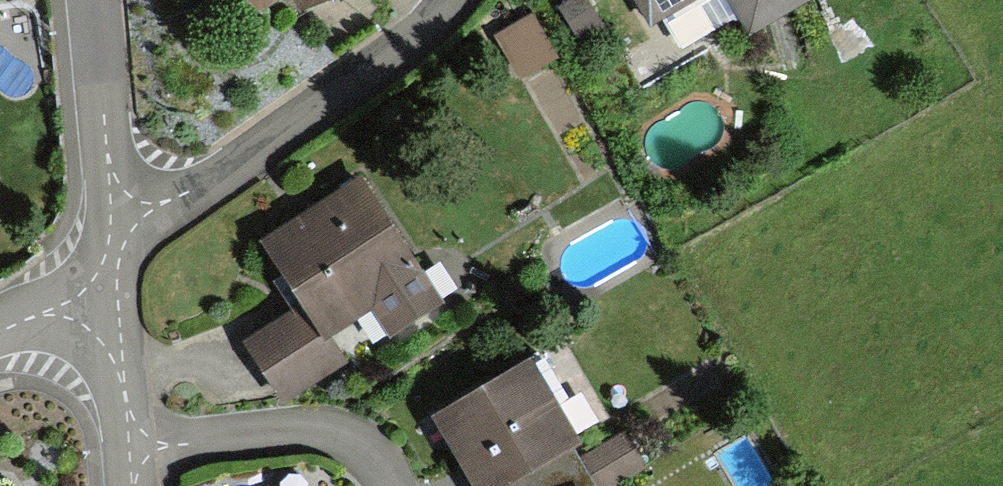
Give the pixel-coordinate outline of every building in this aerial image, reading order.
[(262,17),(290,0),(251,0),(262,17)] [(301,16),(327,0),(291,0),(301,16)] [(559,7),(582,42),(607,26),(590,0),(569,0),(559,7)] [(650,28),(700,0),(635,0),(650,28)] [(748,36),(808,3),(807,0),(727,0),(748,36)] [(535,12),(497,34),(523,77),(560,56),(535,12)] [(313,214),(265,245),(303,304),(244,342),(282,402),(347,360),(333,340),(374,313),(389,338),(442,304),(363,182),(313,214)] [(471,485),(519,485),(583,447),(532,364),(433,424),(467,479),(471,485)] [(623,435),(580,463),(595,485),(619,485),(645,469),(623,435)]
